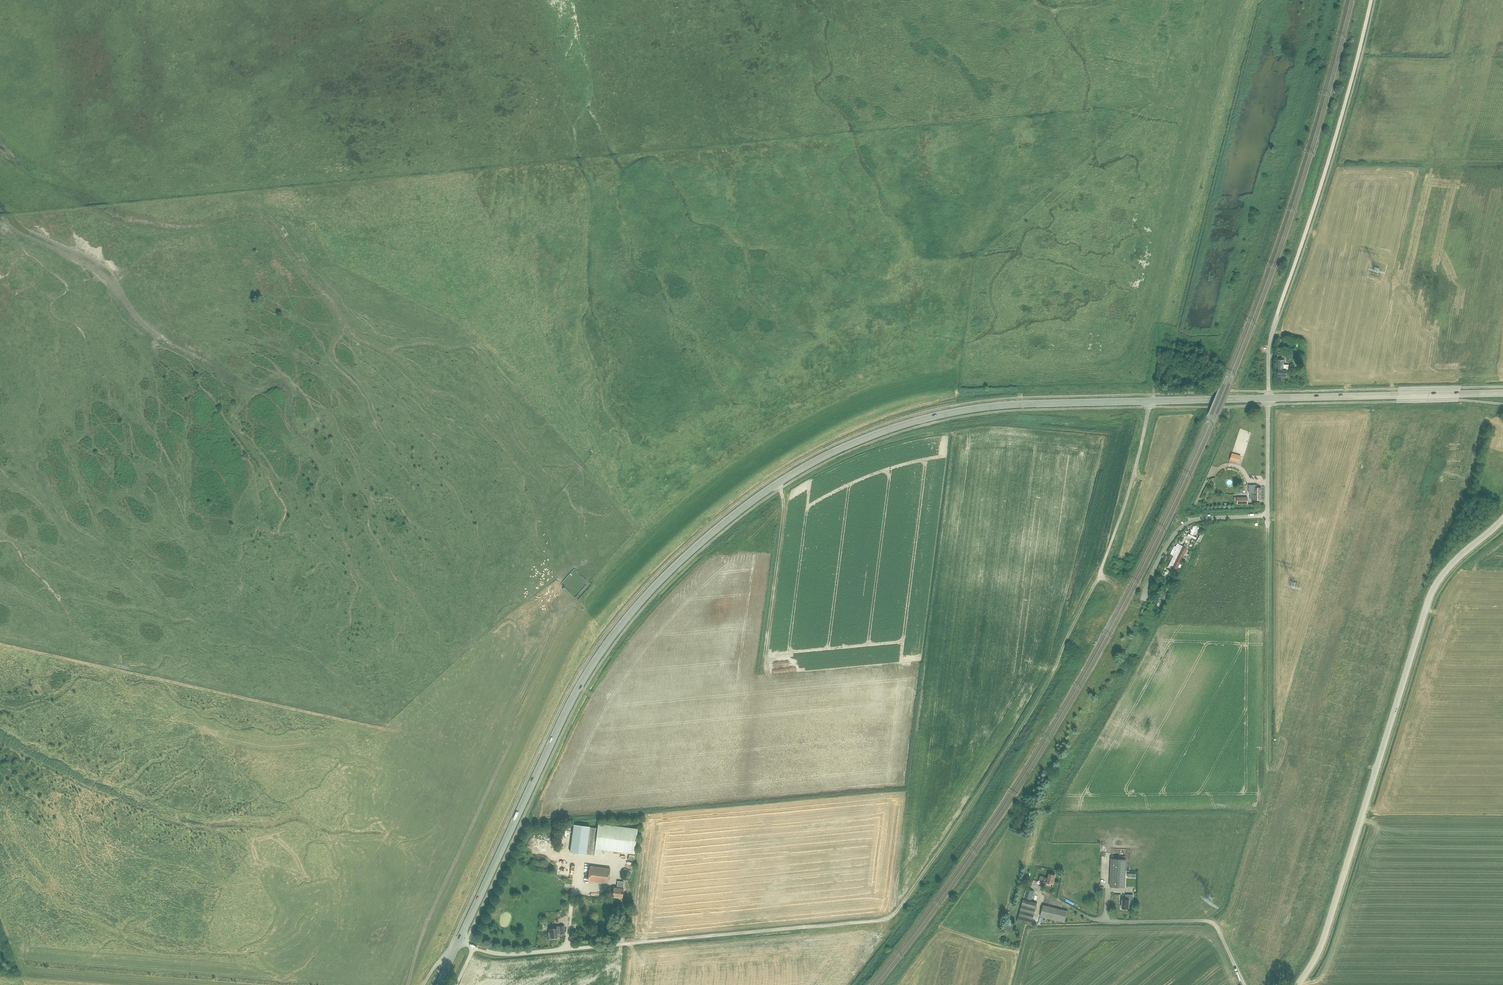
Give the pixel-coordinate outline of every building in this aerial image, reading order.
[(1289,365),(1284,365),(1284,360),(1278,360),(1278,377),(1286,377),(1286,369),(1288,369),(1289,365)] [(1229,460),(1239,463),(1241,456),(1232,453),(1229,460)] [(1257,485),(1249,485),(1249,493),(1250,493),(1250,499),(1255,499),(1255,500),(1261,500),(1261,488),(1257,488),(1257,485)] [(1198,526),(1194,526),(1189,536),(1193,537),(1198,526)] [(1174,556),(1181,560),(1187,548),(1179,544),(1174,556)] [(1174,574),(1175,571),(1176,571),(1181,560),(1174,556),(1168,567),(1171,569),(1170,572),(1174,574)] [(587,853),(592,854),(594,854),(594,855),(601,856),(602,849),(634,854),(638,828),(598,823),(598,828),(590,827),(574,824),(571,847),(571,852),(586,854),(587,853)] [(546,849),(541,855),(542,855),(539,859),(545,863),(550,857),(545,854),(548,850),(546,849)] [(1126,859),(1126,856),(1113,855),(1112,858),(1111,858),(1110,887),(1125,887),(1126,859)] [(609,883),(611,869),(590,866),(588,881),(609,883)] [(1044,877),(1041,876),(1040,879),(1044,880),(1043,881),(1047,882),(1053,884),(1056,875),(1049,873),(1048,878),(1044,877)] [(614,887),(613,897),(623,898),(624,888),(623,888),(624,882),(618,881),(617,887),(614,887)] [(1027,889),(1025,898),(1032,900),(1034,891),(1027,889)] [(1133,895),(1126,894),(1126,899),(1123,899),(1122,908),(1129,908),(1129,904),(1133,904),(1133,895)] [(1031,925),(1037,903),(1023,899),(1017,921),(1031,925)] [(1043,905),(1040,917),(1065,922),(1067,911),(1043,905)] [(561,934),(565,934),(564,925),(560,926),(559,926),(555,926),(556,928),(549,928),(549,932),(549,938),(558,937),(557,936),(561,936),(561,934)]
